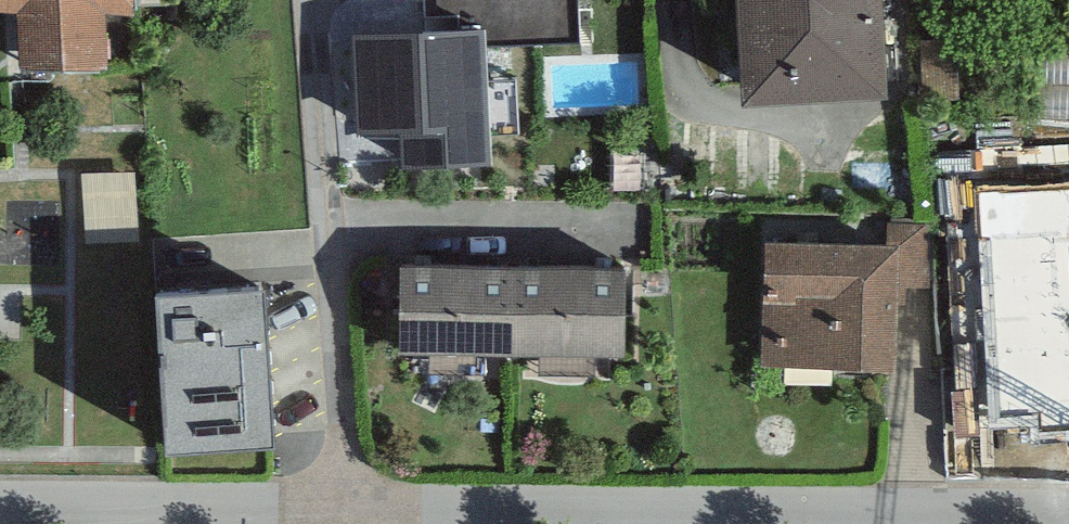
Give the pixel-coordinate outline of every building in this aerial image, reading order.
[(18,56),(109,54),(107,2),(139,3),(139,0),(14,0),(18,56)] [(743,86),(887,77),(883,0),(738,0),(743,86)] [(485,20),(351,26),(355,119),(399,117),(401,157),(491,152),(485,20)] [(984,119),(980,246),(1068,249),(1068,122),(984,119)] [(91,169),(94,239),(144,237),(142,168),(91,169)] [(896,360),(898,284),(928,285),(929,219),(849,217),(849,235),(764,233),(762,358),(896,360)] [(511,343),(512,256),(400,255),(399,343),(511,343)] [(512,256),(511,343),(626,343),(626,256),(512,256)] [(266,265),(155,271),(163,428),(275,422),(266,265)] [(948,358),(951,461),(1068,457),(1068,354),(948,358)]
